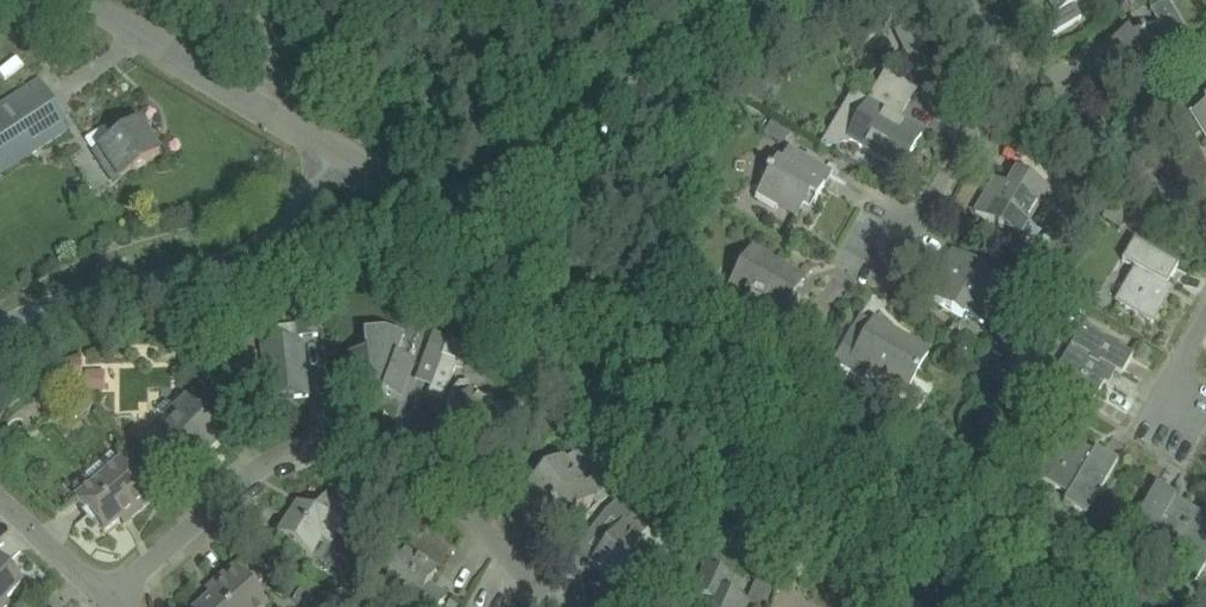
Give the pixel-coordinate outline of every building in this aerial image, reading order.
[(1074,24),(1082,20),(1073,4),(1082,0),(1049,0),(1057,14),(1045,21),(1054,36),(1074,24)] [(1172,62),(1179,58),(1167,39),(1186,28),(1168,0),(1167,0),(1151,10),(1161,25),(1131,43),(1127,36),(1099,53),(1119,86),(1148,68),(1152,74),(1172,62)] [(921,37),(902,46),(918,79),(930,56),(921,37)] [(887,74),(878,89),(861,80),(851,97),(867,107),(848,140),(901,171),(923,134),(899,120),(906,106),(915,91),(887,74)] [(0,108),(0,178),(51,142),(71,129),(39,82),(19,95),(0,108)] [(1192,113),(1192,115),(1196,112),(1205,128),(1202,130),(1205,137),(1205,105),(1192,113)] [(140,123),(115,140),(109,130),(90,142),(105,169),(115,184),(133,172),(134,173),(161,155),(140,123)] [(783,146),(790,133),(771,123),(764,136),(783,146)] [(833,175),(812,163),(789,150),(781,163),(777,161),(760,192),(780,203),(800,215),(810,199),(816,203),(833,175)] [(991,187),(976,212),(1020,238),(1048,191),(1017,172),(1004,194),(991,187)] [(1120,228),(1128,215),(1128,214),(1112,205),(1111,205),(1104,219),(1120,228)] [(629,211),(618,230),(629,236),(640,217),(629,211)] [(1135,241),(1123,262),(1137,270),(1118,302),(1153,323),(1169,296),(1164,293),(1179,267),(1135,241)] [(754,250),(730,291),(785,323),(801,295),(795,292),(799,285),(801,286),(805,280),(754,250)] [(927,296),(947,308),(963,317),(966,313),(983,323),(1007,283),(974,263),(953,251),(936,280),(940,283),(931,297),(927,295),(927,296)] [(1011,263),(1006,272),(1018,278),(1023,269),(1011,263)] [(298,340),(299,340),(319,338),(315,305),(294,307),(296,326),(298,340)] [(853,328),(833,362),(864,380),(871,368),(908,389),(930,352),(875,320),(861,346),(848,339),(854,328),(853,328)] [(1083,326),(1052,380),(1093,404),(1105,383),(1109,386),(1110,385),(1103,380),(1110,368),(1122,376),(1134,356),(1083,326)] [(415,364),(398,358),(405,341),(385,333),(365,335),(366,354),(350,356),(351,373),(346,373),(348,394),(372,392),(372,391),(383,393),(383,394),(402,401),(415,364)] [(437,369),(439,370),(450,340),(433,334),(424,357),(439,362),(437,369)] [(467,345),(450,340),(439,370),(453,374),(457,362),(462,363),(461,364),(463,364),(467,345)] [(304,345),(300,346),(280,348),(262,349),(268,401),(309,397),(304,345)] [(101,392),(101,371),(86,371),(86,392),(101,392)] [(1003,373),(996,386),(1002,390),(1011,388),(1016,380),(1003,373)] [(500,441),(500,433),(512,432),(519,431),(525,426),(527,419),(526,412),(520,406),(514,405),(493,407),(492,398),(478,399),(471,393),(470,383),(460,384),(448,399),(450,417),(447,421),(455,427),(453,430),(469,442),(471,440),(479,447),(482,443),(500,441)] [(158,410),(171,425),(151,443),(162,455),(178,473),(207,447),(211,450),(224,438),(208,421),(185,395),(172,407),(167,402),(158,410)] [(582,410),(575,417),(584,426),(591,420),(582,410)] [(1036,440),(1024,461),(1021,467),(1070,495),(1066,502),(1088,515),(1100,494),(1119,462),(1096,449),(1092,456),(1082,450),(1084,448),(1060,434),(1061,433),(1059,432),(1052,444),(1051,444),(1049,447),(1036,440)] [(137,459),(129,450),(122,456),(130,466),(137,459)] [(556,532),(595,497),(585,485),(564,461),(525,496),(556,532)] [(75,494),(80,499),(78,501),(106,534),(129,514),(134,519),(154,502),(121,463),(94,486),(90,481),(84,480),(75,488),(75,494)] [(764,465),(762,471),(763,476),(769,478),(774,476),(776,471),(774,466),(769,464),(764,465)] [(340,491),(342,498),(349,501),(355,499),(359,492),(356,485),(350,482),(343,484),(340,491)] [(1131,530),(1161,548),(1162,547),(1180,557),(1173,569),(1198,583),(1205,568),(1205,563),(1193,555),(1201,542),(1205,534),(1205,518),(1184,505),(1182,507),(1174,502),(1175,500),(1177,497),(1170,493),(1162,488),(1157,485),(1145,506),(1131,530)] [(737,514),(747,497),(739,493),(729,510),(737,514)] [(334,546),(342,530),(355,510),(328,494),(316,514),(299,504),(279,537),(300,549),(313,557),(325,563),(334,546)] [(634,596),(649,577),(663,559),(661,557),(670,546),(630,515),(588,568),(603,579),(606,574),(634,596)] [(394,574),(385,589),(414,606),(441,606),(447,596),(429,585),(437,572),(407,553),(394,574)] [(9,606),(5,603),(22,585),(0,564),(0,606),(8,606),(9,606)] [(705,571),(695,592),(710,600),(707,606),(746,606),(748,601),(728,593),(735,577),(707,565),(705,571)] [(267,606),(234,569),(221,580),(226,585),(201,606),(266,606),(267,606)] [(294,602),(302,606),(314,606),(320,597),(303,587),(294,602)]
